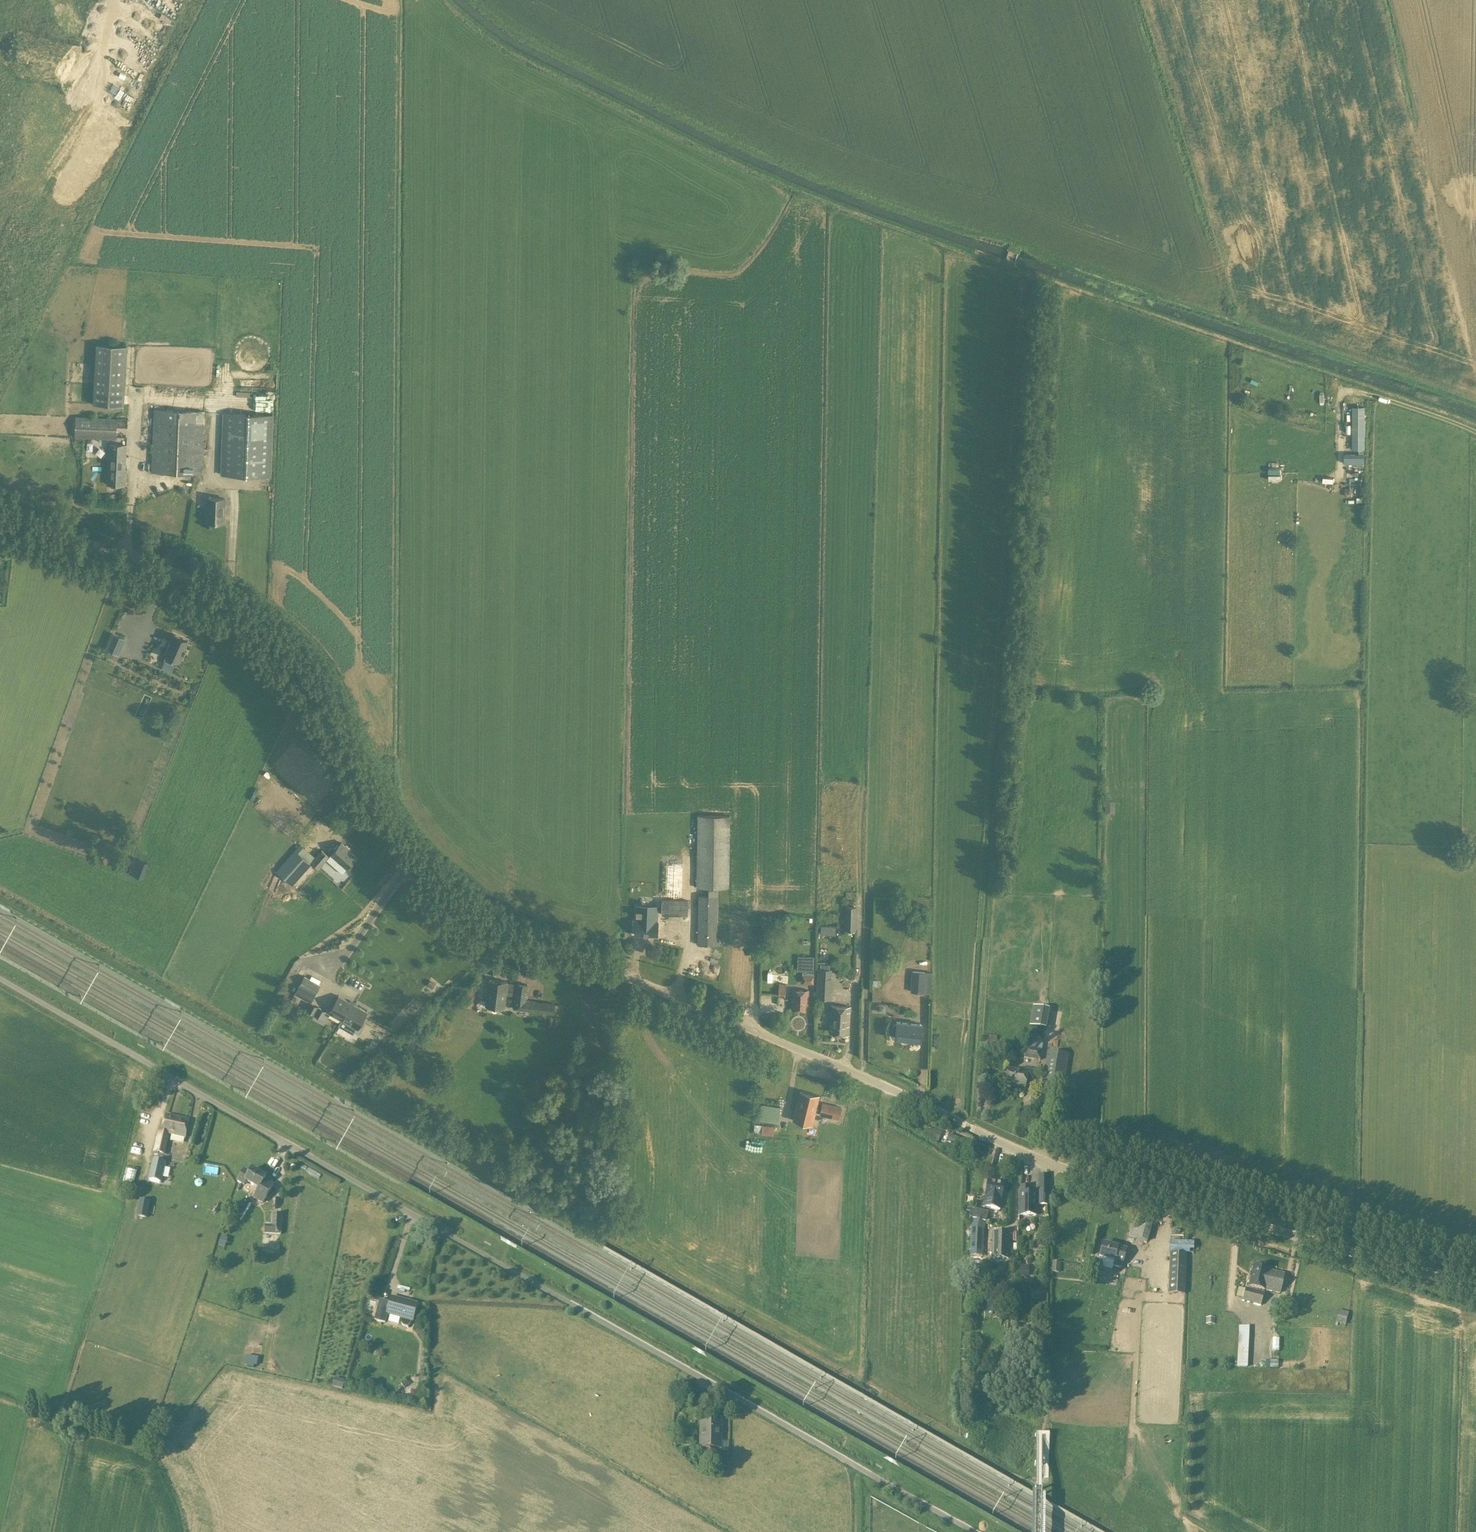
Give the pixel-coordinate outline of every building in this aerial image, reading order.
[(123,406),(126,345),(96,344),(93,404),(123,406)] [(1353,407),(1353,449),(1359,449),(1359,454),(1345,454),(1345,463),(1364,463),(1364,407),(1353,407)] [(152,471),(201,473),(203,411),(154,409),(152,471)] [(224,413),(221,474),(270,476),(272,415),(224,413)] [(128,415),(118,415),(118,418),(76,416),(75,437),(117,439),(117,426),(127,427),(128,415)] [(107,483),(125,484),(127,445),(109,444),(107,483)] [(207,497),(206,521),(224,522),(225,498),(207,497)] [(113,633),(105,650),(118,655),(125,639),(113,633)] [(188,640),(174,634),(171,641),(169,641),(167,646),(168,647),(165,655),(167,655),(165,660),(175,664),(177,660),(179,661),(182,653),(184,654),(186,648),(185,647),(188,640)] [(1114,812),(1115,800),(1105,800),(1105,812),(1114,812)] [(726,809),(701,808),(701,815),(697,815),(696,887),(708,887),(708,895),(698,895),(698,945),(720,945),(720,941),(717,941),(718,887),(728,887),(729,815),(726,815),(726,809)] [(331,854),(346,868),(356,857),(345,847),(345,846),(341,842),(331,854)] [(300,843),(276,870),(284,878),(279,884),(286,890),(311,861),(319,869),(330,857),(322,850),(315,857),(300,843)] [(143,878),(149,862),(135,857),(129,873),(143,878)] [(661,915),(688,916),(689,900),(662,899),(661,915)] [(856,931),(857,906),(846,906),(845,930),(856,931)] [(634,934),(657,935),(657,921),(656,921),(657,908),(636,907),(636,920),(635,920),(634,934)] [(821,934),(835,935),(835,926),(821,925),(821,934)] [(805,956),(805,970),(813,970),(813,956),(805,956)] [(818,968),(817,976),(831,977),(832,969),(829,969),(820,968),(818,968)] [(803,971),(802,984),(814,984),(814,972),(803,971)] [(912,971),(911,992),(931,993),(932,972),(912,971)] [(477,986),(485,979),(482,975),(474,982),(477,986)] [(320,984),(304,976),(299,984),(315,993),(320,984)] [(488,979),(485,1004),(504,1007),(505,994),(515,996),(513,1009),(554,1014),(555,1004),(526,1000),(528,984),(517,983),(507,982),(507,981),(488,979)] [(427,984),(432,988),(435,984),(430,980),(427,984)] [(778,996),(785,997),(786,984),(780,983),(778,996)] [(294,993),(310,1002),(315,993),(299,984),(294,993)] [(792,989),(791,1009),(807,1010),(808,990),(792,989)] [(338,995),(328,1013),(341,1020),(345,1012),(346,1012),(349,1007),(348,1006),(350,1002),(338,995)] [(322,1019),(326,1011),(311,1002),(306,1010),(322,1019)] [(357,1029),(367,1011),(350,1002),(348,1006),(349,1007),(346,1012),(345,1012),(341,1020),(342,1020),(338,1025),(353,1034),(356,1028),(357,1029)] [(829,1033),(849,1034),(850,1006),(831,1005),(829,1033)] [(1033,1006),(1030,1026),(1046,1029),(1049,1008),(1033,1006)] [(922,1024),(896,1021),(896,1024),(894,1024),(893,1027),(892,1031),(893,1035),(894,1035),(894,1037),(902,1038),(902,1040),(906,1041),(909,1042),(913,1041),(913,1040),(920,1040),(922,1024)] [(998,1037),(985,1035),(982,1049),(995,1051),(998,1037)] [(1024,1059),(1041,1061),(1043,1051),(1026,1048),(1024,1059)] [(1067,1055),(1048,1052),(1043,1083),(1062,1086),(1067,1055)] [(1016,1087),(1016,1086),(1025,1087),(1026,1080),(1034,1082),(1036,1070),(1022,1067),(1022,1071),(1007,1068),(1004,1085),(1016,1087)] [(819,1095),(799,1090),(792,1120),(812,1124),(819,1095)] [(841,1107),(822,1102),(819,1114),(839,1119),(841,1107)] [(760,1121),(780,1122),(780,1105),(760,1104),(760,1121)] [(190,1120),(165,1115),(162,1133),(159,1132),(154,1155),(155,1155),(154,1160),(153,1159),(148,1180),(162,1183),(167,1163),(166,1162),(167,1155),(165,1155),(170,1134),(186,1138),(190,1120)] [(774,1126),(755,1124),(754,1132),(774,1134),(774,1126)] [(939,1141),(943,1132),(927,1126),(923,1135),(939,1141)] [(950,1133),(945,1140),(966,1151),(970,1144),(950,1133)] [(128,1168),(125,1179),(134,1182),(137,1171),(128,1168)] [(266,1177),(252,1169),(250,1172),(244,1169),(237,1182),(245,1186),(247,1182),(259,1189),(253,1198),(263,1204),(275,1184),(265,1179),(266,1177)] [(992,1200),(990,1208),(1000,1210),(1004,1183),(987,1180),(985,1199),(992,1200)] [(1019,1215),(1036,1216),(1037,1193),(1030,1193),(1030,1186),(1019,1186),(1019,1193),(1019,1215)] [(1048,1205),(1048,1193),(1039,1192),(1039,1205),(1048,1205)] [(150,1202),(141,1200),(138,1217),(147,1219),(150,1202)] [(988,1214),(988,1213),(975,1209),(973,1221),(986,1223),(988,1214)] [(281,1236),(283,1215),(273,1214),(272,1225),(265,1225),(265,1235),(281,1236)] [(971,1236),(983,1237),(984,1231),(986,1223),(973,1221),(970,1231),(972,1232),(971,1236)] [(1151,1225),(1134,1221),(1129,1237),(1147,1242),(1151,1225)] [(1008,1259),(1009,1233),(993,1232),(992,1258),(1008,1259)] [(971,1242),(970,1256),(971,1256),(971,1263),(979,1264),(979,1257),(983,1257),(983,1256),(984,1256),(984,1250),(983,1250),(983,1248),(985,1248),(985,1242),(971,1242)] [(1126,1250),(1118,1248),(1102,1244),(1099,1256),(1114,1260),(1113,1266),(1121,1268),(1126,1250)] [(1185,1294),(1187,1254),(1170,1253),(1168,1294),(1185,1294)] [(1061,1262),(1053,1262),(1052,1272),(1060,1273),(1061,1262)] [(1264,1290),(1268,1270),(1269,1268),(1253,1264),(1249,1287),(1264,1290)] [(1018,1277),(1029,1277),(1029,1266),(1019,1266),(1018,1277)] [(1264,1290),(1280,1293),(1284,1274),(1268,1270),(1264,1290)] [(1243,1301),(1261,1306),(1265,1293),(1246,1288),(1243,1301)] [(418,1304),(392,1297),(390,1303),(380,1300),(375,1320),(387,1323),(389,1314),(402,1318),(401,1320),(401,1323),(403,1326),(407,1327),(410,1325),(412,1322),(412,1320),(413,1321),(418,1304)] [(1270,1300),(1268,1308),(1275,1309),(1276,1302),(1270,1300)] [(1336,1324),(1346,1327),(1349,1312),(1339,1309),(1336,1324)] [(1248,1367),(1249,1326),(1239,1325),(1238,1367),(1248,1367)] [(333,1386),(333,1387),(342,1389),(344,1381),(335,1379),(333,1386)] [(409,1384),(406,1380),(401,1383),(404,1388),(409,1384)] [(720,1449),(721,1424),(700,1423),(700,1449),(720,1449)] [(720,1468),(728,1468),(728,1452),(720,1452),(720,1468)]
